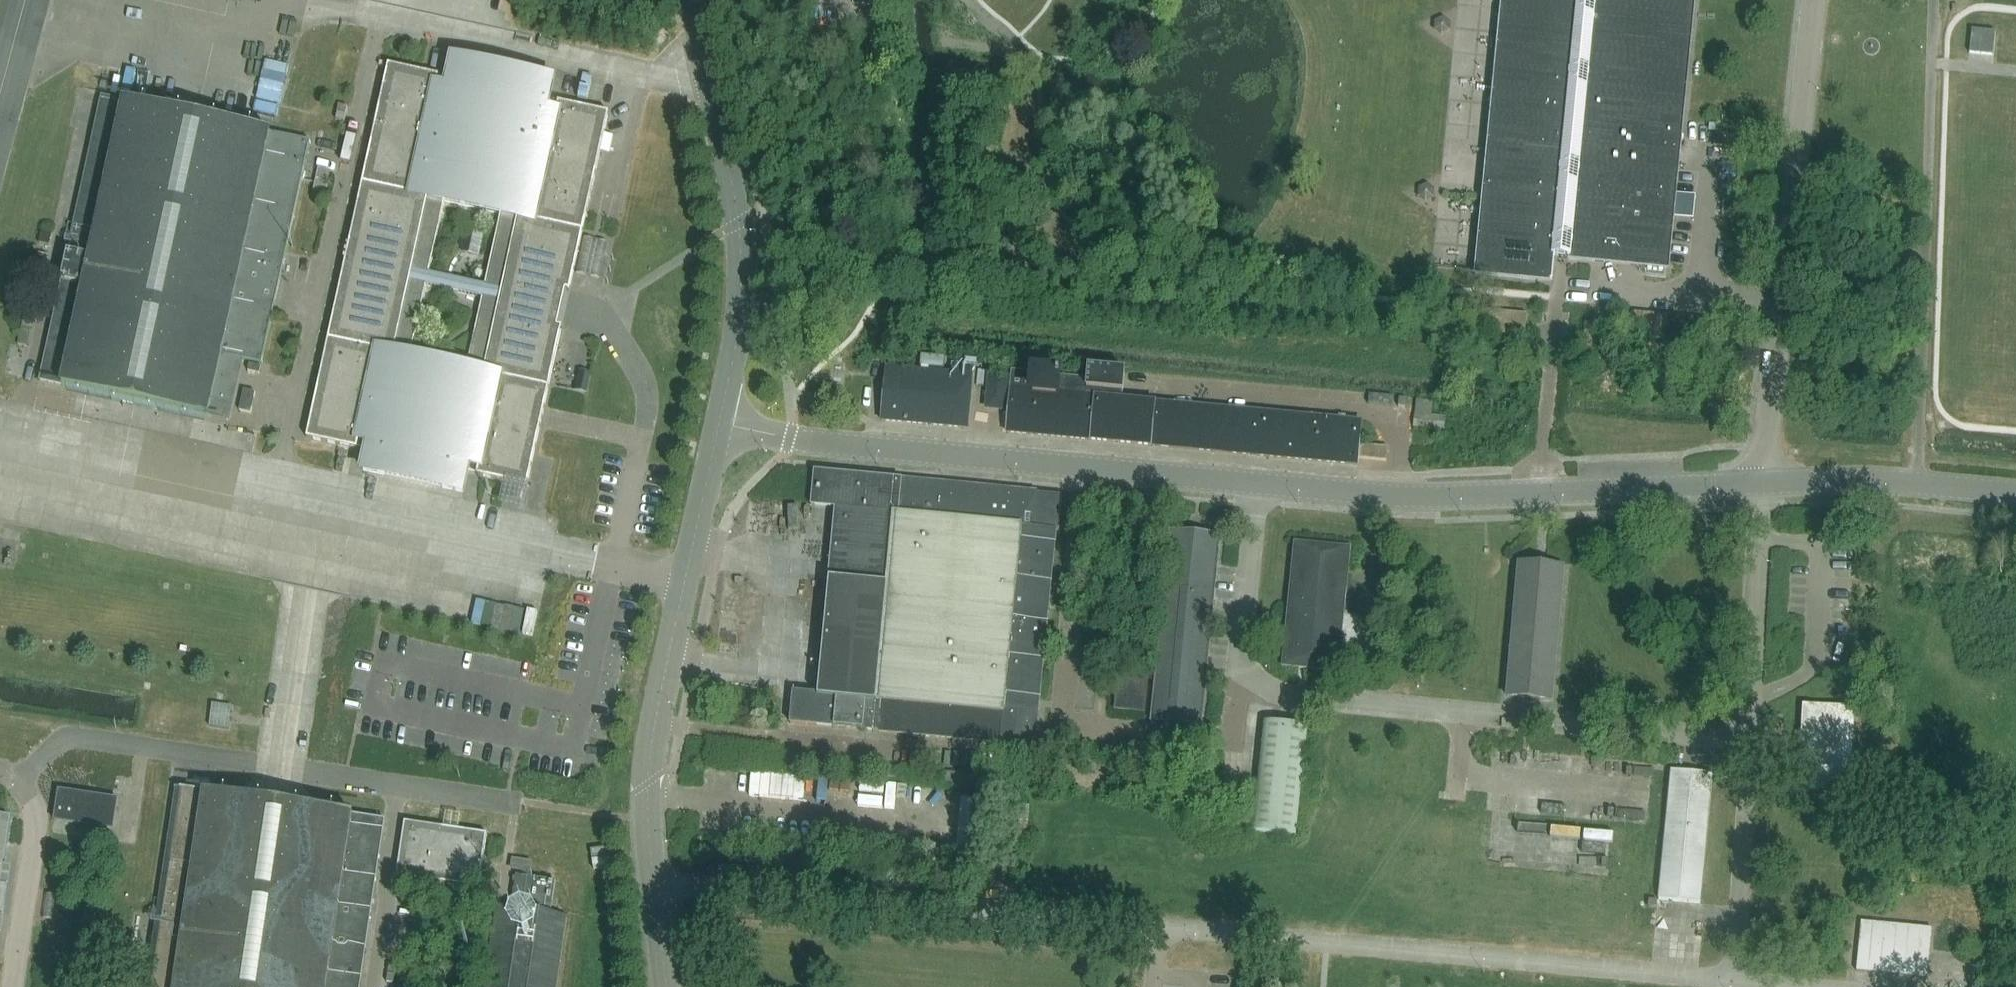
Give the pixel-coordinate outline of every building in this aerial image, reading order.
[(1692,2),(1676,0),(1504,0),(1477,273),(1552,280),(1554,256),(1666,267),(1678,146),(1685,74),(1692,2)] [(1443,19),(1437,22),(1436,29),(1442,34),(1448,31),(1449,24),(1443,19)] [(1970,53),(1993,56),(1996,32),(1972,30),(1970,53)] [(438,76),(388,65),(307,438),(357,449),(359,439),(370,441),(363,471),(462,492),(469,462),(479,465),(477,475),(527,486),(562,327),(561,327),(560,328),(556,327),(557,324),(557,322),(556,320),(554,318),(548,315),(549,312),(547,311),(550,298),(559,300),(562,289),(568,290),(568,292),(569,292),(609,113),(558,102),(556,113),(545,110),(552,81),(510,71),(453,59),(446,89),(436,86),(438,76)] [(301,182),(310,142),(101,96),(39,381),(208,419),(209,416),(229,421),(243,359),(261,364),(272,315),(286,253),(301,182)] [(336,112),(345,114),(346,107),(338,105),(336,112)] [(334,119),(343,121),(344,115),(336,113),(334,119)] [(1712,135),(1711,146),(1721,147),(1723,136),(1712,135)] [(329,175),(318,173),(315,185),(313,194),(324,197),(328,181),(329,175)] [(1427,186),(1420,189),(1420,196),(1425,200),(1432,197),(1432,190),(1427,186)] [(39,243),(50,246),(52,235),(42,233),(39,243)] [(576,273),(600,278),(607,242),(584,237),(576,273)] [(1524,337),(1526,322),(1527,314),(1478,309),(1476,332),(1524,337)] [(900,357),(908,357),(909,348),(900,347),(900,357)] [(946,369),(947,360),(947,358),(922,355),(922,358),(921,367),(923,367),(922,371),(886,368),(881,421),(967,429),(970,393),(971,389),(973,369),(964,368),(964,365),(952,364),(951,374),(927,372),(927,368),(946,369)] [(248,371),(259,374),(261,367),(249,364),(248,371)] [(1359,445),(1361,422),(1122,399),(1125,371),(1088,368),(1087,379),(1012,372),(1006,433),(1357,465),(1358,458),(1386,461),(1387,447),(1359,445)] [(987,408),(999,409),(1005,409),(1007,379),(989,377),(987,408)] [(244,390),(239,411),(251,413),(255,392),(244,390)] [(1413,427),(1444,430),(1445,418),(1431,416),(1415,415),(1413,427)] [(815,471),(812,500),(811,506),(836,508),(818,695),(794,693),(791,723),(1035,747),(1038,710),(1055,530),(1058,531),(1061,495),(900,480),(900,479),(815,471)] [(1219,537),(1216,536),(1170,532),(1151,721),(1200,726),(1219,537)] [(1339,649),(1343,611),(1349,549),(1295,544),(1283,667),(1337,672),(1337,667),(1358,669),(1360,651),(1339,649)] [(1507,697),(1536,699),(1551,701),(1563,569),(1519,565),(1507,697)] [(1115,709),(1144,712),(1147,682),(1118,679),(1115,709)] [(1802,706),(1799,767),(1798,787),(1849,790),(1853,709),(1802,706)] [(1278,723),(1264,722),(1253,832),(1297,837),(1308,726),(1278,723)] [(885,767),(884,775),(884,777),(895,778),(896,768),(885,767)] [(1658,900),(1700,904),(1713,775),(1671,771),(1658,900)] [(974,776),(941,773),(940,781),(973,785),(974,776)] [(210,781),(193,779),(192,786),(209,789),(210,781)] [(372,817),(353,814),(204,792),(176,788),(147,986),(359,986),(384,819),(372,817)] [(59,791),(57,804),(54,821),(113,829),(118,799),(59,791)] [(5,842),(8,816),(0,815),(0,872),(5,842)] [(481,861),(482,861),(483,861),(487,834),(404,822),(396,876),(479,888),(481,869),(480,869),(476,869),(477,860),(481,861)] [(605,848),(591,850),(592,858),(606,855),(605,848)] [(608,867),(607,858),(592,860),(594,870),(608,867)] [(511,866),(530,869),(531,862),(512,859),(511,866)] [(566,916),(551,913),(555,881),(517,876),(512,908),(496,905),(484,986),(556,986),(566,916)] [(1856,971),(1927,977),(1931,928),(1861,922),(1856,971)] [(402,974),(401,985),(411,986),(413,976),(402,974)]
